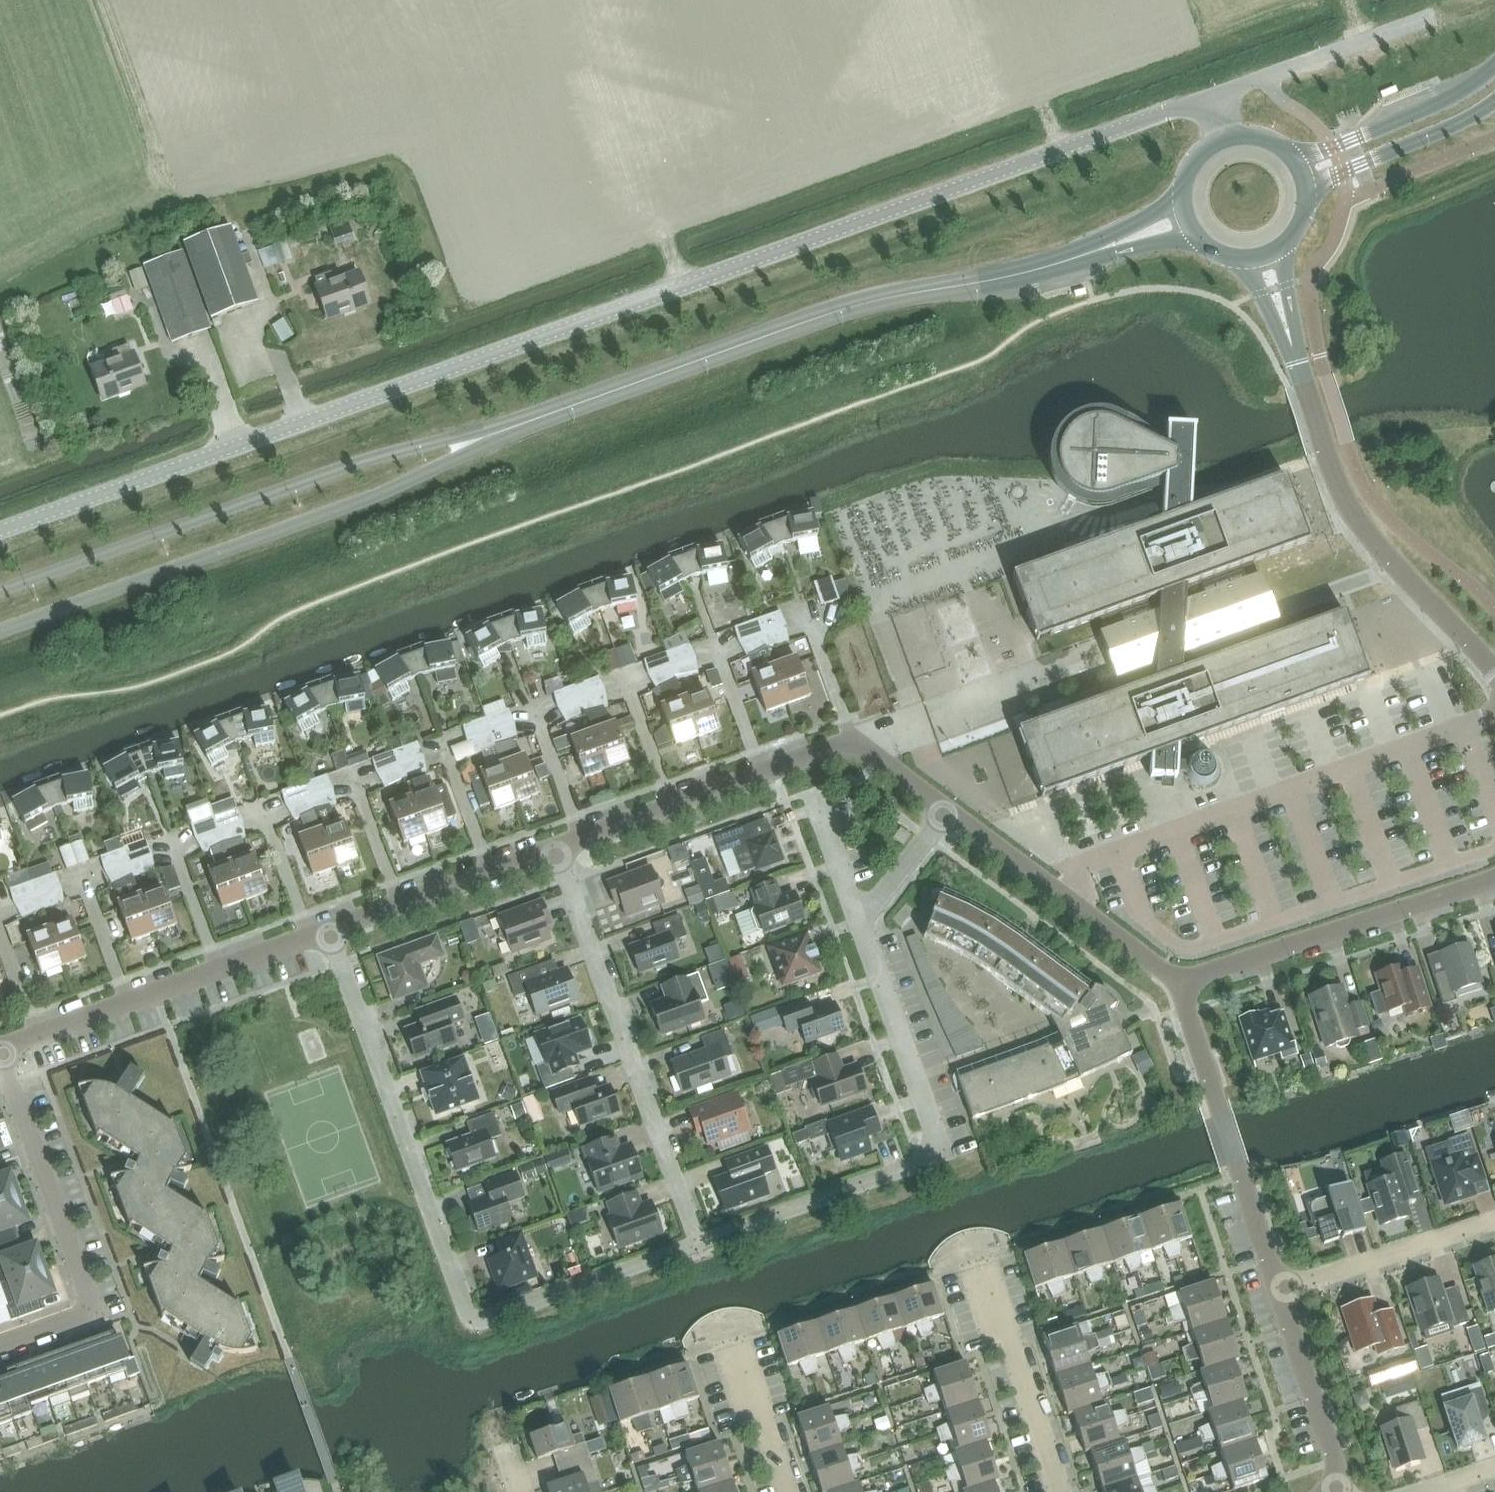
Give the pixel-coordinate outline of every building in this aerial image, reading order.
[(211,319),(258,302),(230,226),(183,242),(211,319)] [(341,228),(329,232),(335,247),(346,243),(341,228)] [(279,263),(291,259),(285,241),(273,245),(279,263)] [(172,343),(210,329),(182,251),(144,265),(172,343)] [(340,316),(370,305),(358,272),(316,287),(326,316),(338,312),(340,316)] [(127,297),(111,303),(116,316),(132,310),(127,297)] [(215,329),(224,326),(221,319),(213,322),(215,329)] [(133,355),(130,345),(113,351),(116,361),(90,370),(102,401),(132,391),(131,387),(143,382),(134,354),(133,355)] [(1067,555),(1012,575),(1023,604),(1029,602),(1032,610),(1026,613),(1033,633),(1036,642),(1049,637),(1099,619),(1105,633),(1121,678),(1126,692),(1018,731),(1028,760),(1035,757),(1038,766),(1031,769),(1039,789),(1042,797),(1055,793),(1151,758),(1151,766),(1150,778),(1176,779),(1176,774),(1185,774),(1188,780),(1192,785),(1199,787),(1205,787),(1211,785),(1216,780),(1219,774),(1219,767),(1217,761),(1213,756),(1207,753),(1200,752),(1194,754),(1189,758),(1185,764),(1177,764),(1177,756),(1177,748),(1355,683),(1367,679),(1368,679),(1358,650),(1352,653),(1348,643),(1355,641),(1347,620),(1344,612),(1331,617),(1276,637),(1250,564),(1309,542),(1298,514),(1292,516),(1289,507),(1295,505),(1288,484),(1285,476),(1272,481),(1189,511),(1190,499),(1190,498),(1191,485),(1191,475),(1192,465),(1193,431),(1195,431),(1195,428),(1166,427),(1165,449),(1119,427),(1107,422),(1099,420),(1092,421),(1085,422),(1079,424),(1073,428),(1068,432),(1064,438),(1060,444),(1058,450),(1057,457),(1057,461),(1057,464),(1058,470),(1060,477),(1063,481),(1064,483),(1068,488),(1073,493),(1079,496),(1091,500),(1098,500),(1106,499),(1165,478),(1163,508),(1162,521),(1067,555)] [(772,518),(781,545),(797,542),(799,551),(818,547),(816,538),(817,538),(812,513),(788,518),(786,513),(772,518)] [(785,554),(781,545),(772,518),(757,523),(759,528),(737,540),(750,562),(755,570),(772,561),(767,553),(777,547),(781,555),(785,554)] [(695,546),(681,551),(691,577),(707,574),(708,583),(727,580),(725,571),(726,570),(721,546),(697,550),(695,546)] [(647,573),(639,577),(646,596),(656,590),(659,595),(660,594),(664,603),(681,593),(676,585),(691,577),(681,551),(667,556),(669,561),(647,573)] [(835,588),(831,577),(814,583),(821,606),(839,600),(852,595),(848,583),(835,588)] [(590,584),(600,610),(616,607),(618,616),(636,613),(635,604),(636,603),(631,579),(607,583),(605,578),(590,584)] [(586,618),(600,610),(590,584),(576,589),(578,594),(556,606),(568,628),(569,627),(574,635),(590,626),(586,618)] [(500,616),(510,643),(526,640),(527,649),(546,645),(544,636),(545,636),(540,611),(516,616),(514,611),(500,616)] [(780,612),(757,620),(762,633),(784,625),(780,612)] [(495,651),(510,643),(500,616),(486,622),(487,626),(466,638),(478,660),(479,660),(483,668),(500,659),(495,651)] [(739,642),(762,633),(757,620),(734,628),(739,642)] [(762,633),(767,647),(789,642),(784,625),(762,633)] [(747,657),(767,647),(762,633),(739,642),(747,657)] [(409,649),(419,676),(435,673),(437,682),(455,678),(453,669),(455,669),(454,665),(465,662),(458,644),(450,646),(450,644),(426,649),(424,644),(409,649)] [(672,666),(694,658),(689,644),(667,653),(672,666)] [(405,684),(419,676),(409,649),(395,654),(397,659),(375,671),(387,693),(388,693),(393,701),(409,692),(405,684)] [(649,674),(672,666),(667,653),(644,661),(649,674)] [(676,680),(680,679),(698,674),(694,658),(672,666),(676,680)] [(774,666),(788,705),(810,697),(796,658),(774,666)] [(675,745),(697,737),(683,699),(676,680),(672,666),(649,674),(656,690),(660,688),(667,705),(661,707),(675,745)] [(766,713),(788,705),(774,666),(752,674),(766,713)] [(368,676),(359,677),(364,702),(376,699),(371,686),(368,676)] [(319,682),(328,709),(344,705),(346,715),(365,711),(363,702),(364,702),(359,677),(335,682),(333,677),(319,682)] [(581,699),(604,691),(599,677),(576,685),(581,699)] [(314,716),(328,709),(319,682),(305,687),(306,692),(285,704),(297,726),(298,726),(302,734),(319,725),(314,716)] [(559,707),(581,699),(576,685),(554,693),(559,707)] [(586,712),(593,731),(607,770),(629,762),(615,723),(612,724),(606,707),(608,707),(604,691),(581,699),(586,712)] [(683,699),(697,737),(719,729),(705,691),(683,699)] [(566,722),(586,712),(581,699),(559,707),(566,722)] [(228,715),(238,741),(254,738),(256,747),(274,744),(273,735),(274,734),(269,710),(244,714),(242,709),(228,715)] [(508,710),(486,718),(491,732),(513,724),(508,710)] [(241,751),(238,741),(228,715),(214,720),(216,725),(194,737),(206,759),(207,758),(212,767),(228,757),(224,749),(234,744),(238,752),(241,751)] [(486,718),(463,726),(468,740),(491,732),(486,718)] [(502,764),(516,803),(538,795),(524,756),(522,757),(515,740),(517,740),(513,724),(491,732),(496,745),(502,764)] [(584,778),(607,770),(593,731),(570,739),(584,778)] [(475,755),(496,745),(491,732),(468,740),(475,755)] [(398,737),(391,739),(396,751),(402,749),(398,737)] [(138,748),(147,774),(163,771),(165,780),(184,777),(182,767),(183,767),(178,743),(154,747),(152,742),(138,748)] [(401,766),(423,758),(423,757),(418,743),(402,749),(396,751),(400,766),(401,766)] [(133,782),(147,774),(138,748),(123,753),(125,758),(104,770),(116,792),(116,791),(121,799),(138,790),(133,782)] [(378,774),(400,766),(396,751),(373,759),(378,774)] [(344,753),(333,757),(338,771),(350,767),(344,753)] [(423,758),(401,766),(405,778),(426,773),(423,758)] [(494,811),(516,803),(502,764),(468,776),(480,807),(491,803),(494,811)] [(400,766),(378,774),(385,788),(405,778),(401,766),(400,766)] [(47,780),(57,807),(73,804),(75,813),(93,809),(91,800),(92,800),(88,775),(63,780),(61,775),(47,780)] [(304,784),(309,797),(332,789),(327,776),(304,784)] [(430,777),(408,785),(426,836),(448,828),(446,822),(456,819),(445,788),(435,791),(430,777)] [(42,815),(57,807),(47,780),(33,786),(35,790),(13,802),(25,824),(26,824),(30,832),(47,823),(42,815)] [(287,805),(309,797),(304,784),(282,792),(287,805)] [(332,789),(309,797),(335,868),(357,860),(343,822),(337,824),(330,807),(336,806),(332,789)] [(313,877),(335,868),(321,830),(309,797),(287,805),(294,821),(303,816),(309,834),(299,838),(313,877)] [(403,844),(426,836),(411,797),(389,805),(403,844)] [(219,830),(241,822),(237,808),(214,816),(219,830)] [(196,838),(219,830),(214,816),(191,824),(196,838)] [(771,834),(766,820),(714,839),(720,854),(732,850),(740,874),(755,869),(755,871),(782,861),(773,833),(771,834)] [(241,822),(219,830),(244,901),(267,893),(253,854),(245,857),(239,840),(245,838),(241,822)] [(219,830),(196,838),(204,853),(210,850),(217,867),(208,870),(222,909),(244,901),(219,830)] [(903,846),(910,837),(901,830),(894,839),(903,846)] [(123,849),(128,863),(151,855),(146,841),(123,849)] [(106,871),(128,863),(123,849),(101,857),(106,871)] [(151,855),(128,863),(133,876),(155,871),(151,855)] [(691,864),(701,892),(704,901),(729,892),(724,879),(713,883),(704,859),(691,864)] [(128,863),(106,871),(113,886),(120,882),(126,900),(118,903),(132,942),(154,934),(140,895),(128,863)] [(44,865),(30,870),(34,881),(48,876),(44,865)] [(664,903),(650,867),(607,883),(612,896),(617,894),(626,917),(664,903)] [(38,895),(60,887),(55,874),(48,876),(34,881),(33,882),(38,895)] [(38,895),(33,882),(10,890),(15,903),(38,895)] [(752,910),(735,917),(743,939),(760,932),(763,931),(764,934),(803,919),(794,893),(780,898),(774,883),(752,891),(757,906),(754,907),(755,909),(752,910)] [(60,887),(38,895),(42,909),(64,904),(60,887)] [(140,895),(154,934),(176,926),(162,887),(140,895)] [(734,891),(716,898),(721,912),(739,905),(734,891)] [(701,892),(687,897),(690,906),(704,901),(701,892)] [(42,909),(38,895),(15,903),(23,918),(42,909)] [(1089,995),(1040,958),(1018,941),(993,925),(967,911),(939,898),(923,939),(948,949),(971,962),(992,976),(1050,1019),(1054,1028),(1062,1023),(1070,1039),(1062,1043),(1048,1049),(1047,1047),(1038,1051),(957,1080),(972,1121),(1052,1092),(1080,1080),(1131,1056),(1113,1017),(1112,1017),(1108,1012),(1115,1007),(1116,1008),(1117,1007),(1115,1004),(1114,1003),(1113,1001),(1112,999),(1109,997),(1107,996),(1105,994),(1103,993),(1101,991),(1098,990),(1093,989),(1092,990),(1089,995)] [(512,953),(549,940),(541,916),(546,914),(542,902),(499,917),(503,929),(502,930),(501,931),(500,932),(499,933),(499,934),(499,935),(499,936),(499,938),(499,939),(500,940),(501,941),(502,941),(503,942),(504,942),(506,942),(507,941),(512,953)] [(704,902),(695,906),(700,919),(709,915),(704,902)] [(656,972),(667,968),(665,965),(678,960),(672,942),(687,937),(679,915),(652,925),(657,937),(630,947),(640,974),(655,969),(656,972)] [(49,928),(63,966),(86,958),(72,920),(49,928)] [(41,974),(63,966),(49,928),(27,936),(41,974)] [(811,949),(806,935),(769,949),(782,986),(820,973),(815,959),(818,958),(814,948),(811,949)] [(957,1058),(979,1050),(981,1049),(982,1048),(982,1047),(983,1046),(983,1045),(983,1044),(983,1043),(983,1042),(982,1041),(963,1018),(961,1015),(944,992),(937,978),(930,966),(916,935),(906,939),(919,972),(929,997),(942,1026),(957,1058)] [(426,988),(418,965),(442,956),(435,938),(379,958),(385,976),(388,975),(390,982),(388,982),(394,1000),(426,988)] [(1442,1005),(1456,1001),(1453,992),(1481,983),(1468,945),(1440,954),(1445,971),(1432,975),(1442,1005)] [(740,955),(728,959),(731,969),(743,965),(740,955)] [(725,962),(712,967),(719,985),(732,980),(725,962)] [(1405,973),(1403,966),(1375,975),(1380,991),(1367,995),(1374,1017),(1410,1005),(1413,1013),(1431,1007),(1418,969),(1405,973)] [(538,980),(533,968),(508,978),(515,998),(528,993),(537,1016),(578,1001),(566,969),(538,980)] [(662,1036),(704,1020),(698,1005),(708,1002),(698,974),(670,984),(675,997),(651,1005),(662,1036)] [(494,980),(483,984),(486,993),(497,989),(494,980)] [(1348,1007),(1341,986),(1309,997),(1326,1048),(1335,1045),(1336,1047),(1340,1049),(1347,1047),(1349,1043),(1348,1041),(1358,1038),(1356,1031),(1367,1027),(1359,1003),(1348,1007)] [(463,1020),(455,998),(416,1013),(416,1014),(425,1010),(429,1022),(405,1030),(416,1059),(456,1044),(449,1025),(463,1020)] [(810,1013),(806,1001),(779,1011),(787,1033),(801,1028),(806,1044),(844,1030),(834,1004),(810,1013)] [(776,1009),(751,1018),(756,1034),(782,1025),(776,1009)] [(1270,1016),(1268,1011),(1258,1015),(1257,1013),(1239,1019),(1255,1068),(1256,1068),(1254,1062),(1280,1053),(1282,1060),(1297,1055),(1283,1012),(1270,1016)] [(579,1066),(575,1055),(591,1049),(590,1045),(592,1040),(590,1032),(584,1030),(580,1019),(535,1035),(546,1065),(549,1064),(553,1076),(579,1066)] [(1379,1021),(1370,1024),(1374,1035),(1383,1032),(1379,1021)] [(705,1050),(672,1062),(683,1094),(730,1077),(724,1059),(733,1056),(732,1055),(723,1030),(701,1038),(705,1050)] [(1154,1068),(1145,1050),(1132,1056),(1141,1075),(1154,1068)] [(1321,1052),(1312,1055),(1315,1067),(1325,1063),(1321,1052)] [(1377,1052),(1363,1056),(1365,1064),(1379,1060),(1377,1052)] [(1308,1053),(1298,1056),(1302,1068),(1312,1065),(1308,1053)] [(842,1070),(837,1055),(813,1064),(818,1078),(812,1080),(813,1084),(812,1088),(812,1092),(814,1099),(817,1102),(820,1104),(822,1108),(866,1092),(856,1065),(842,1070)] [(436,1116),(478,1101),(463,1059),(421,1074),(436,1116)] [(130,1099),(144,1076),(130,1068),(116,1090),(110,1088),(104,1086),(98,1085),(91,1085),(89,1085),(86,1086),(82,1087),(78,1088),(78,1090),(83,1088),(87,1087),(92,1086),(83,1101),(97,1138),(99,1135),(139,1160),(135,1169),(128,1165),(125,1172),(132,1176),(125,1176),(121,1176),(116,1177),(114,1178),(110,1179),(111,1180),(118,1178),(125,1178),(117,1191),(116,1191),(129,1228),(132,1225),(171,1250),(168,1259),(160,1256),(157,1262),(165,1266),(159,1266),(154,1266),(149,1267),(146,1268),(143,1269),(144,1270),(148,1269),(153,1268),(158,1268),(149,1281),(148,1281),(162,1319),(164,1315),(204,1340),(190,1363),(204,1372),(212,1358),(218,1362),(222,1356),(216,1352),(218,1349),(221,1350),(224,1351),(227,1352),(231,1353),(234,1354),(243,1354),(250,1353),(256,1351),(256,1350),(248,1352),(241,1353),(250,1339),(251,1339),(238,1301),(235,1305),(199,1282),(202,1274),(216,1280),(220,1270),(206,1264),(211,1264),(214,1263),(220,1262),(224,1261),(223,1259),(216,1261),(209,1262),(218,1249),(219,1248),(205,1211),(202,1214),(166,1191),(170,1184),(183,1189),(188,1179),(173,1173),(180,1173),(186,1172),(191,1170),(191,1169),(184,1171),(177,1172),(185,1158),(186,1158),(172,1120),(170,1124),(130,1099)] [(784,1072),(771,1077),(777,1094),(790,1089),(784,1072)] [(586,1094),(582,1082),(552,1093),(560,1114),(574,1109),(580,1127),(619,1113),(609,1086),(586,1094)] [(509,1088),(504,1099),(511,1102),(516,1091),(509,1088)] [(741,1106),(736,1094),(689,1111),(694,1124),(700,1122),(708,1145),(750,1130),(745,1118),(747,1117),(748,1116),(749,1114),(749,1113),(749,1112),(749,1111),(749,1110),(749,1109),(748,1108),(747,1107),(745,1106),(744,1106),(743,1106),(742,1106),(741,1106)] [(535,1096),(523,1101),(527,1112),(539,1107),(535,1096)] [(522,1104),(512,1108),(516,1119),(526,1116),(522,1104)] [(840,1162),(871,1151),(863,1129),(878,1123),(872,1108),(826,1125),(830,1135),(827,1137),(833,1152),(836,1151),(840,1162)] [(456,1172),(495,1158),(488,1140),(501,1136),(493,1114),(467,1123),(471,1136),(447,1145),(456,1172)] [(1421,1127),(1406,1132),(1410,1144),(1425,1139),(1421,1127)] [(806,1130),(793,1135),(797,1144),(810,1140),(806,1130)] [(1445,1205),(1474,1195),(1470,1184),(1483,1180),(1468,1134),(1447,1141),(1453,1157),(1432,1164),(1445,1205)] [(598,1192),(642,1177),(631,1146),(613,1152),(609,1140),(582,1150),(586,1163),(588,1163),(598,1192)] [(775,1172),(766,1147),(725,1162),(726,1163),(731,1161),(735,1170),(732,1171),(730,1175),(714,1181),(726,1211),(768,1195),(761,1177),(775,1172)] [(712,1149),(704,1152),(707,1159),(715,1156),(712,1149)] [(554,1155),(545,1158),(549,1170),(558,1167),(554,1155)] [(1382,1162),(1383,1166),(1365,1172),(1369,1186),(1368,1186),(1372,1198),(1376,1211),(1381,1226),(1409,1216),(1398,1184),(1412,1179),(1404,1155),(1382,1162)] [(542,1160),(520,1168),(524,1180),(547,1172),(542,1160)] [(523,1197),(515,1173),(466,1191),(467,1192),(485,1185),(489,1197),(468,1204),(473,1217),(470,1218),(469,1221),(472,1231),(475,1232),(478,1231),(479,1233),(512,1221),(505,1203),(523,1197)] [(20,1197),(14,1182),(12,1183),(9,1176),(12,1175),(11,1174),(0,1178),(0,1204),(20,1197)] [(1363,1227),(1349,1184),(1327,1191),(1329,1198),(1315,1202),(1314,1203),(1313,1204),(1312,1205),(1311,1206),(1311,1208),(1311,1209),(1310,1210),(1311,1212),(1311,1213),(1314,1224),(1317,1223),(1324,1244),(1338,1240),(1337,1235),(1363,1227)] [(637,1208),(633,1206),(630,1197),(636,1195),(636,1194),(607,1204),(612,1217),(608,1218),(618,1248),(662,1233),(651,1203),(637,1208)] [(16,1239),(16,1238),(15,1238),(12,1229),(14,1226),(28,1220),(28,1219),(25,1220),(23,1213),(25,1212),(20,1197),(0,1204),(0,1245),(16,1239)] [(1372,1198),(1359,1202),(1363,1215),(1376,1211),(1372,1198)] [(1159,1208),(1175,1259),(1182,1257),(1179,1242),(1191,1238),(1180,1204),(1161,1211),(1160,1208),(1159,1208)] [(1169,1261),(1175,1259),(1159,1208),(1158,1208),(1159,1211),(1140,1217),(1152,1251),(1162,1248),(1169,1261)] [(1141,1255),(1152,1251),(1140,1217),(1122,1223),(1121,1220),(1120,1221),(1137,1272),(1143,1270),(1141,1255)] [(1130,1274),(1137,1272),(1120,1221),(1119,1221),(1120,1224),(1102,1230),(1113,1264),(1124,1260),(1130,1274)] [(1303,1224),(1298,1225),(1304,1242),(1315,1239),(1312,1229),(1305,1231),(1303,1224)] [(1102,1267),(1113,1264),(1102,1230),(1083,1236),(1082,1233),(1081,1233),(1098,1284),(1104,1282),(1102,1267)] [(1091,1286),(1098,1284),(1081,1233),(1081,1234),(1082,1236),(1063,1242),(1074,1276),(1085,1273),(1091,1286)] [(499,1290),(535,1277),(521,1235),(496,1244),(501,1256),(489,1260),(499,1290)] [(46,1268),(40,1253),(38,1254),(35,1247),(38,1246),(37,1245),(23,1250),(19,1249),(16,1240),(17,1239),(16,1239),(0,1245),(0,1284),(0,1285),(46,1268)] [(1063,1280),(1074,1276),(1063,1242),(1044,1248),(1043,1246),(1059,1297),(1066,1295),(1063,1280)] [(1053,1299),(1059,1297),(1043,1246),(1042,1246),(1043,1249),(1023,1255),(1034,1289),(1046,1285),(1053,1299)] [(1474,1267),(1489,1313),(1494,1311),(1494,1260),(1474,1267)] [(46,1268),(0,1285),(8,1307),(6,1308),(11,1321),(42,1310),(42,1309),(41,1310),(38,1301),(40,1297),(54,1292),(54,1290),(51,1291),(49,1284),(51,1283),(46,1268)] [(1173,1278),(1175,1286),(1183,1283),(1181,1276),(1173,1278)] [(1444,1298),(1437,1279),(1407,1289),(1421,1332),(1451,1323),(1452,1328),(1469,1323),(1459,1293),(1444,1298)] [(1171,1317),(1222,1301),(1222,1300),(1219,1301),(1213,1281),(1179,1292),(1183,1304),(1169,1311),(1171,1317)] [(1162,1282),(1154,1284),(1157,1293),(1164,1291),(1162,1284),(1162,1282)] [(913,1288),(912,1288),(928,1336),(934,1334),(932,1320),(943,1316),(933,1284),(914,1291),(913,1288)] [(1154,1284),(1142,1288),(1142,1289),(1145,1297),(1157,1293),(1154,1284)] [(912,1291),(894,1297),(904,1329),(915,1325),(921,1339),(928,1336),(912,1288),(911,1289),(912,1291)] [(1142,1289),(1134,1292),(1137,1300),(1145,1297),(1142,1289)] [(874,1301),(873,1301),(889,1349),(895,1347),(893,1332),(904,1329),(894,1297),(875,1303),(874,1301)] [(1382,1320),(1382,1319),(1378,1317),(1373,1300),(1342,1310),(1356,1353),(1375,1346),(1378,1356),(1403,1347),(1391,1311),(1390,1312),(1391,1317),(1382,1320)] [(873,1304),(855,1310),(865,1341),(876,1338),(882,1351),(889,1349),(873,1301),(873,1304)] [(1192,1332),(1226,1321),(1220,1302),(1222,1301),(1171,1317),(1173,1324),(1188,1321),(1192,1332)] [(835,1313),(835,1314),(850,1362),(857,1360),(854,1345),(865,1341),(855,1310),(836,1316),(835,1313)] [(1142,1310),(1132,1314),(1137,1328),(1147,1324),(1142,1310)] [(835,1316),(816,1323),(826,1354),(837,1350),(844,1364),(850,1362),(835,1314),(834,1314),(835,1316)] [(1055,1315),(1044,1319),(1047,1327),(1057,1324),(1055,1315)] [(1184,1356),(1235,1339),(1234,1339),(1232,1340),(1226,1321),(1192,1332),(1195,1343),(1182,1349),(1184,1356)] [(797,1326),(796,1326),(811,1374),(818,1372),(815,1357),(826,1354),(816,1323),(797,1329),(797,1326)] [(796,1329),(776,1335),(787,1367),(798,1363),(805,1376),(811,1374),(796,1326),(795,1326),(796,1329)] [(1080,1337),(1076,1326),(1042,1337),(1048,1356),(1046,1357),(1046,1358),(1097,1341),(1095,1335),(1080,1337)] [(1476,1327),(1466,1331),(1469,1342),(1480,1339),(1476,1327)] [(1110,1330),(1095,1335),(1097,1341),(1108,1338),(1113,1336),(1110,1330)] [(1151,1331),(1144,1334),(1146,1341),(1153,1338),(1151,1331)] [(93,1340),(107,1378),(126,1371),(124,1363),(129,1362),(120,1339),(115,1341),(113,1333),(93,1340)] [(1108,1338),(1097,1341),(1099,1348),(1110,1344),(1108,1338)] [(1200,1372),(1238,1360),(1232,1341),(1235,1340),(1235,1339),(1184,1356),(1186,1362),(1201,1360),(1204,1370),(1199,1371),(1200,1372)] [(88,1385),(107,1378),(93,1340),(74,1347),(88,1385)] [(1097,1341),(1046,1358),(1046,1359),(1049,1358),(1055,1376),(1089,1365),(1086,1354),(1099,1348),(1097,1341)] [(87,1385),(88,1385),(74,1347),(55,1354),(71,1398),(89,1391),(87,1385)] [(70,1398),(71,1398),(55,1354),(35,1361),(49,1399),(68,1392),(70,1398)] [(921,1354),(913,1356),(917,1368),(925,1366),(921,1354)] [(1156,1354),(1144,1357),(1148,1368),(1159,1364),(1156,1354)] [(1488,1355),(1479,1358),(1484,1375),(1494,1372),(1488,1355)] [(1412,1358),(1389,1365),(1393,1379),(1416,1371),(1412,1358)] [(1136,1361),(1134,1364),(1136,1371),(1146,1368),(1143,1359),(1136,1361)] [(1430,1359),(1417,1363),(1419,1371),(1432,1366),(1430,1359)] [(1192,1396),(1243,1380),(1242,1379),(1240,1380),(1234,1362),(1239,1360),(1238,1360),(1200,1372),(1203,1383),(1190,1390),(1192,1396)] [(30,1406),(49,1399),(35,1361),(16,1368),(33,1413),(30,1406)] [(937,1384),(923,1391),(926,1397),(974,1382),(974,1381),(971,1382),(965,1362),(933,1372),(937,1384)] [(667,1368),(683,1419),(689,1417),(687,1402),(699,1398),(688,1364),(668,1371),(667,1368)] [(1059,1397),(1110,1380),(1107,1374),(1093,1376),(1089,1365),(1055,1376),(1061,1395),(1058,1396),(1059,1397)] [(33,1413),(16,1368),(7,1371),(9,1379),(0,1382),(0,1383),(13,1420),(33,1413)] [(677,1421),(683,1419),(667,1368),(666,1368),(667,1371),(648,1377),(659,1411),(670,1408),(677,1421)] [(876,1374),(865,1377),(868,1387),(879,1383),(876,1374)] [(1125,1376),(1113,1380),(1115,1386),(1127,1383),(1125,1376)] [(1412,1376),(1398,1381),(1402,1393),(1416,1389),(1412,1376)] [(648,1415),(659,1411),(648,1377),(629,1383),(628,1381),(644,1432),(651,1430),(648,1415)] [(1068,1415),(1106,1403),(1106,1402),(1102,1403),(1098,1393),(1112,1387),(1110,1380),(1059,1397),(1062,1397),(1068,1415)] [(1208,1412),(1246,1400),(1240,1381),(1243,1381),(1243,1380),(1192,1396),(1194,1403),(1209,1400),(1212,1410),(1207,1412),(1208,1412)] [(638,1434),(644,1432),(628,1381),(627,1381),(628,1384),(608,1390),(619,1424),(631,1420),(638,1434)] [(974,1382),(926,1397),(928,1404),(942,1401),(946,1412),(978,1402),(972,1383),(974,1382)] [(13,1420),(0,1383),(0,1425),(13,1420)] [(1177,1383),(1159,1389),(1163,1400),(1181,1394),(1177,1383)] [(1471,1448),(1472,1444),(1484,1440),(1477,1419),(1489,1415),(1480,1387),(1467,1392),(1469,1399),(1444,1408),(1458,1449),(1460,1448),(1463,1451),(1471,1448)] [(1150,1389),(1143,1392),(1147,1403),(1154,1400),(1150,1389)] [(609,1399),(593,1404),(599,1422),(615,1417),(609,1399)] [(1200,1436),(1251,1420),(1251,1419),(1248,1420),(1242,1402),(1247,1401),(1246,1400),(1208,1412),(1211,1423),(1198,1430),(1200,1436)] [(950,1423),(936,1430),(938,1436),(987,1420),(986,1420),(984,1420),(978,1402),(946,1412),(950,1423)] [(1395,1469),(1423,1460),(1415,1432),(1427,1428),(1418,1402),(1395,1409),(1398,1416),(1393,1425),(1381,1429),(1395,1469)] [(118,1408),(121,1417),(136,1411),(133,1403),(118,1408)] [(1076,1434),(1127,1417),(1125,1411),(1110,1413),(1106,1403),(1068,1415),(1068,1416),(1072,1415),(1078,1432),(1076,1433),(1076,1434)] [(828,1407),(797,1417),(803,1436),(800,1437),(800,1438),(849,1422),(847,1416),(832,1418),(828,1407)] [(121,1417),(118,1408),(103,1414),(106,1422),(121,1417)] [(1159,1415),(1149,1418),(1153,1430),(1163,1427),(1159,1415)] [(98,1425),(95,1416),(79,1422),(82,1431),(98,1425)] [(1085,1452),(1124,1440),(1123,1439),(1119,1441),(1115,1430),(1129,1424),(1127,1417),(1076,1434),(1076,1435),(1079,1434),(1085,1452)] [(887,1418),(874,1422),(878,1434),(891,1430),(887,1418)] [(987,1420),(938,1436),(940,1442),(955,1440),(958,1450),(954,1451),(954,1452),(990,1441),(984,1422),(987,1421),(987,1420)] [(1220,1451),(1254,1440),(1248,1422),(1251,1421),(1251,1420),(1200,1436),(1202,1443),(1217,1440),(1220,1451)] [(82,1431),(79,1422),(64,1428),(68,1436),(82,1431)] [(849,1422),(800,1438),(801,1439),(803,1438),(809,1456),(841,1446),(837,1435),(851,1429),(849,1422)] [(681,1423),(671,1426),(674,1435),(684,1432),(681,1423)] [(590,1458),(585,1443),(582,1434),(570,1437),(566,1424),(530,1436),(538,1460),(561,1452),(566,1465),(557,1468),(557,1469),(590,1458)] [(61,1438),(58,1430),(41,1436),(44,1444),(61,1438)] [(700,1433),(689,1437),(691,1445),(702,1441),(700,1433)] [(44,1444),(41,1436),(26,1441),(29,1450),(44,1444)] [(681,1448),(679,1439),(669,1443),(672,1451),(681,1448)] [(1124,1440),(1085,1452),(1085,1453),(1090,1452),(1095,1470),(1093,1471),(1144,1455),(1142,1448),(1127,1451),(1124,1440)] [(1213,1475),(1263,1459),(1263,1458),(1260,1459),(1254,1440),(1220,1451),(1224,1462),(1210,1469),(1213,1475)] [(958,1463),(944,1470),(946,1476),(995,1461),(995,1460),(992,1461),(986,1443),(991,1441),(990,1441),(954,1452),(958,1463)] [(1185,1441),(1175,1445),(1177,1451),(1178,1454),(1189,1451),(1186,1442),(1185,1441)] [(677,1478),(728,1461),(725,1461),(719,1442),(685,1453),(689,1465),(675,1471),(677,1478)] [(603,1443),(590,1447),(593,1455),(605,1452),(603,1443)] [(22,1452),(19,1444),(2,1450),(5,1458),(22,1452)] [(666,1444),(653,1449),(656,1456),(669,1452),(666,1444)] [(841,1446),(809,1456),(815,1475),(813,1476),(813,1477),(861,1461),(860,1456),(859,1454),(845,1457),(841,1446)] [(1154,1451),(1144,1455),(1146,1460),(1146,1461),(1156,1457),(1154,1451)] [(644,1452),(632,1456),(634,1463),(646,1459),(644,1452)] [(1102,1490),(1136,1479),(1132,1468),(1146,1461),(1146,1460),(1144,1455),(1093,1471),(1093,1472),(1096,1471),(1102,1490)] [(586,1486),(598,1482),(590,1458),(557,1469),(566,1466),(570,1479),(546,1487),(548,1491),(588,1491),(586,1486)] [(1263,1459),(1213,1475),(1215,1482),(1229,1479),(1233,1491),(1267,1480),(1261,1460),(1264,1460),(1263,1459)] [(732,1482),(726,1463),(728,1462),(728,1461),(677,1478),(679,1484),(694,1482),(698,1491),(700,1491),(732,1482)] [(813,1477),(816,1476),(821,1491),(832,1491),(858,1483),(853,1484),(850,1474),(864,1467),(861,1461),(813,1477)] [(946,1476),(948,1483),(961,1481),(964,1491),(961,1491),(964,1491),(998,1481),(992,1462),(995,1461),(946,1476)] [(920,1465),(911,1468),(913,1477),(923,1475),(920,1465)] [(645,1466),(637,1468),(641,1481),(649,1478),(645,1466)] [(1174,1467),(1162,1471),(1166,1481),(1177,1477),(1174,1467)] [(679,1484),(677,1478),(667,1481),(669,1487),(679,1484)] [(1187,1483),(1190,1491),(1196,1491),(1208,1488),(1205,1478),(1187,1483)] [(1154,1487),(1140,1490),(1136,1479),(1102,1490),(1103,1491),(1156,1491),(1154,1487)] [(319,1482),(308,1480),(297,1480),(286,1482),(276,1485),(278,1491),(323,1491),(319,1482)] [(994,1483),(999,1482),(998,1481),(964,1491),(997,1491),(994,1483)] [(732,1482),(700,1491),(735,1491),(732,1482)] [(918,1485),(921,1491),(930,1491),(933,1491),(930,1482),(918,1485)] [(832,1491),(861,1491),(858,1483),(832,1491)]
